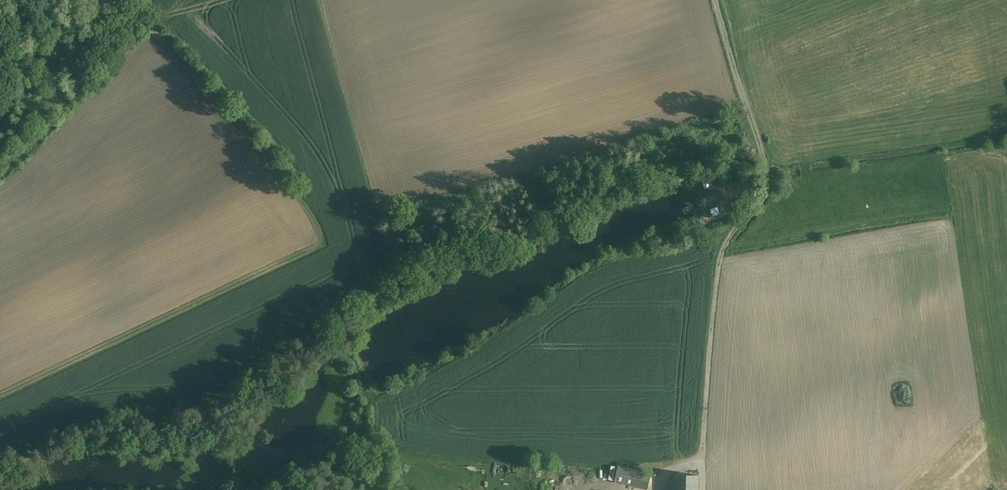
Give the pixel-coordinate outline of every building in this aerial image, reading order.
[(719,173),(695,173),(695,186),(719,186),(719,173)] [(711,209),(713,215),(720,213),(718,206),(711,209)] [(651,474),(618,466),(614,482),(648,489),(651,474)] [(674,475),(673,489),(698,489),(698,476),(674,475)]
